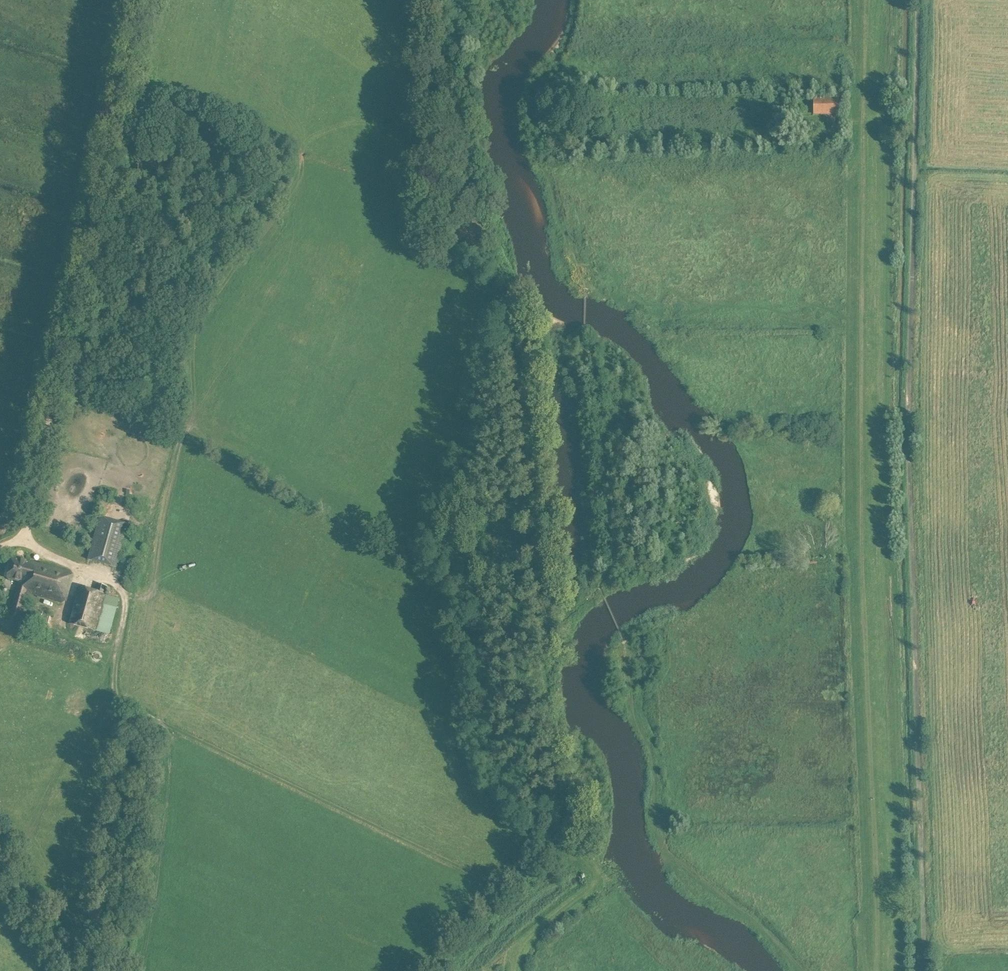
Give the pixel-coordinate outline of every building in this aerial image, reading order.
[(814,114),(838,114),(838,98),(814,98),(814,114)] [(128,524),(100,517),(88,560),(116,567),(128,524)] [(62,602),(68,581),(71,572),(41,563),(39,564),(13,557),(8,578),(20,581),(9,619),(18,621),(27,592),(62,602)] [(94,630),(106,586),(98,584),(96,592),(80,587),(70,624),(94,630)]
